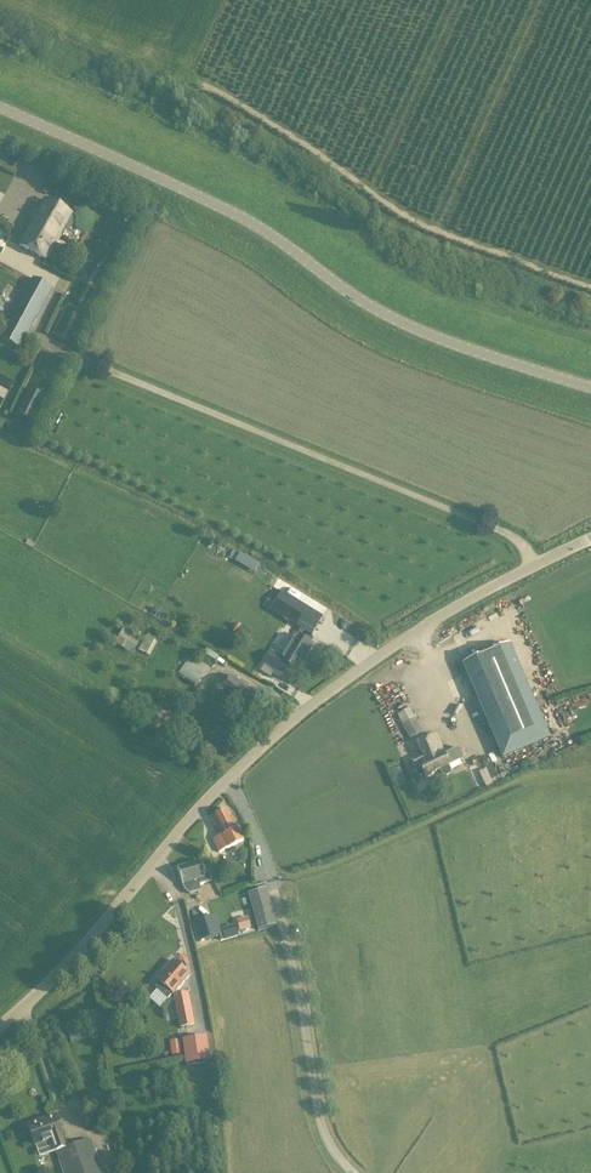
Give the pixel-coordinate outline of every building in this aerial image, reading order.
[(63,236),(68,227),(71,229),(76,220),(71,217),(72,215),(44,200),(19,246),(47,261),(61,235),(63,236)] [(50,295),(62,300),(70,279),(59,274),(50,295)] [(19,350),(53,288),(35,279),(0,339),(19,350)] [(15,380),(0,374),(0,404),(3,405),(15,380)] [(311,636),(323,618),(282,592),(270,610),(311,636)] [(244,641),(251,633),(239,623),(232,632),(244,641)] [(132,654),(140,641),(122,631),(115,645),(132,654)] [(160,640),(147,633),(138,650),(150,657),(160,640)] [(264,665),(274,671),(272,675),(280,680),(283,676),(289,667),(296,672),(306,655),(304,654),(309,644),(296,636),(291,633),(290,637),(285,634),(273,654),(272,653),(264,665)] [(508,642),(463,664),(502,754),(548,734),(508,642)] [(193,658),(180,676),(195,688),(208,669),(213,662),(204,655),(198,662),(193,658)] [(231,675),(219,691),(238,706),(250,690),(231,675)] [(423,733),(415,718),(410,708),(397,715),(402,725),(410,740),(423,733)] [(458,748),(444,753),(436,733),(424,739),(439,771),(442,775),(445,777),(449,775),(450,771),(448,766),(449,766),(449,765),(464,759),(458,748)] [(411,758),(416,768),(419,776),(423,774),(425,778),(439,771),(424,739),(409,747),(414,757),(411,758)] [(405,782),(398,766),(390,769),(398,786),(405,782)] [(473,775),(479,789),(494,782),(488,769),(473,775)] [(221,836),(213,840),(219,853),(228,849),(243,842),(228,811),(212,818),(221,836)] [(190,895),(201,891),(199,885),(211,881),(209,873),(203,875),(200,862),(179,869),(183,883),(182,884),(184,890),(187,894),(188,893),(190,895)] [(248,893),(258,930),(276,925),(266,889),(248,893)] [(199,941),(221,935),(215,917),(194,923),(199,941)] [(248,917),(237,920),(238,924),(240,931),(251,928),(249,920),(248,917)] [(155,985),(155,986),(155,987),(155,988),(156,990),(167,1000),(173,993),(174,994),(190,976),(184,971),(173,961),(157,979),(158,980),(155,984),(155,985)] [(194,1025),(192,1015),(193,1015),(189,992),(173,995),(178,1018),(180,1028),(194,1025)] [(206,1037),(182,1040),(189,1088),(213,1085),(206,1037)] [(40,1157),(55,1152),(62,1172),(103,1172),(91,1140),(66,1148),(63,1137),(64,1137),(56,1114),(27,1124),(34,1148),(36,1147),(40,1157)]
